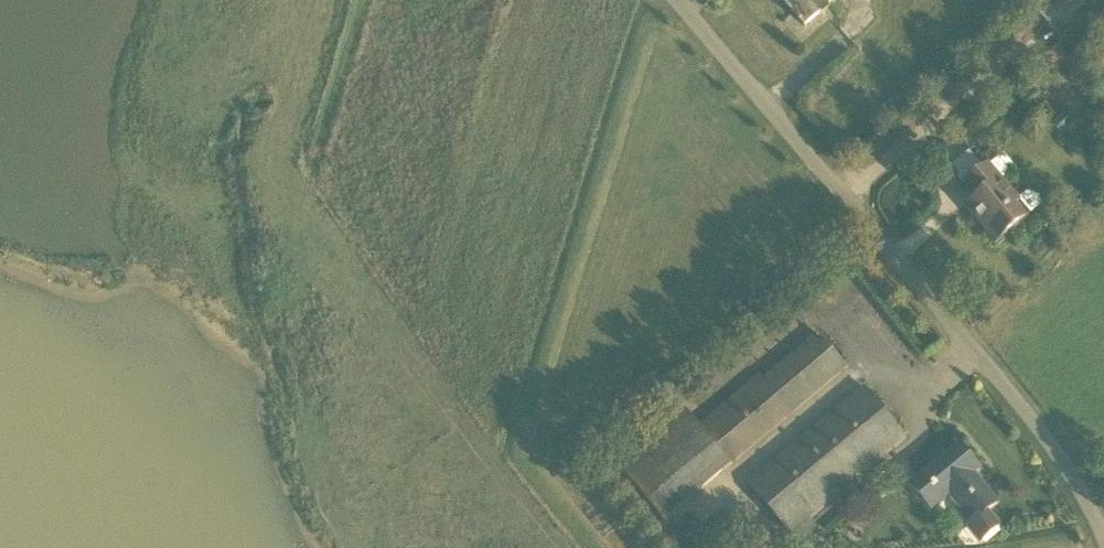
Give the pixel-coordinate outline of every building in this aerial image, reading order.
[(798,17),(797,18),(800,22),(801,21),(805,26),(836,0),(783,0),(798,17)] [(1021,201),(990,163),(964,186),(975,200),(966,208),(996,243),(1026,217),(1016,205),(1021,201)] [(663,521),(847,367),(819,333),(764,379),(760,375),(699,426),(686,410),(618,466),(663,521)] [(749,483),(790,534),(809,518),(906,437),(864,387),(749,483)] [(998,503),(973,474),(980,468),(960,445),(910,486),(930,510),(949,494),(974,523),(968,528),(980,543),(1002,525),(989,510),(998,503)]
